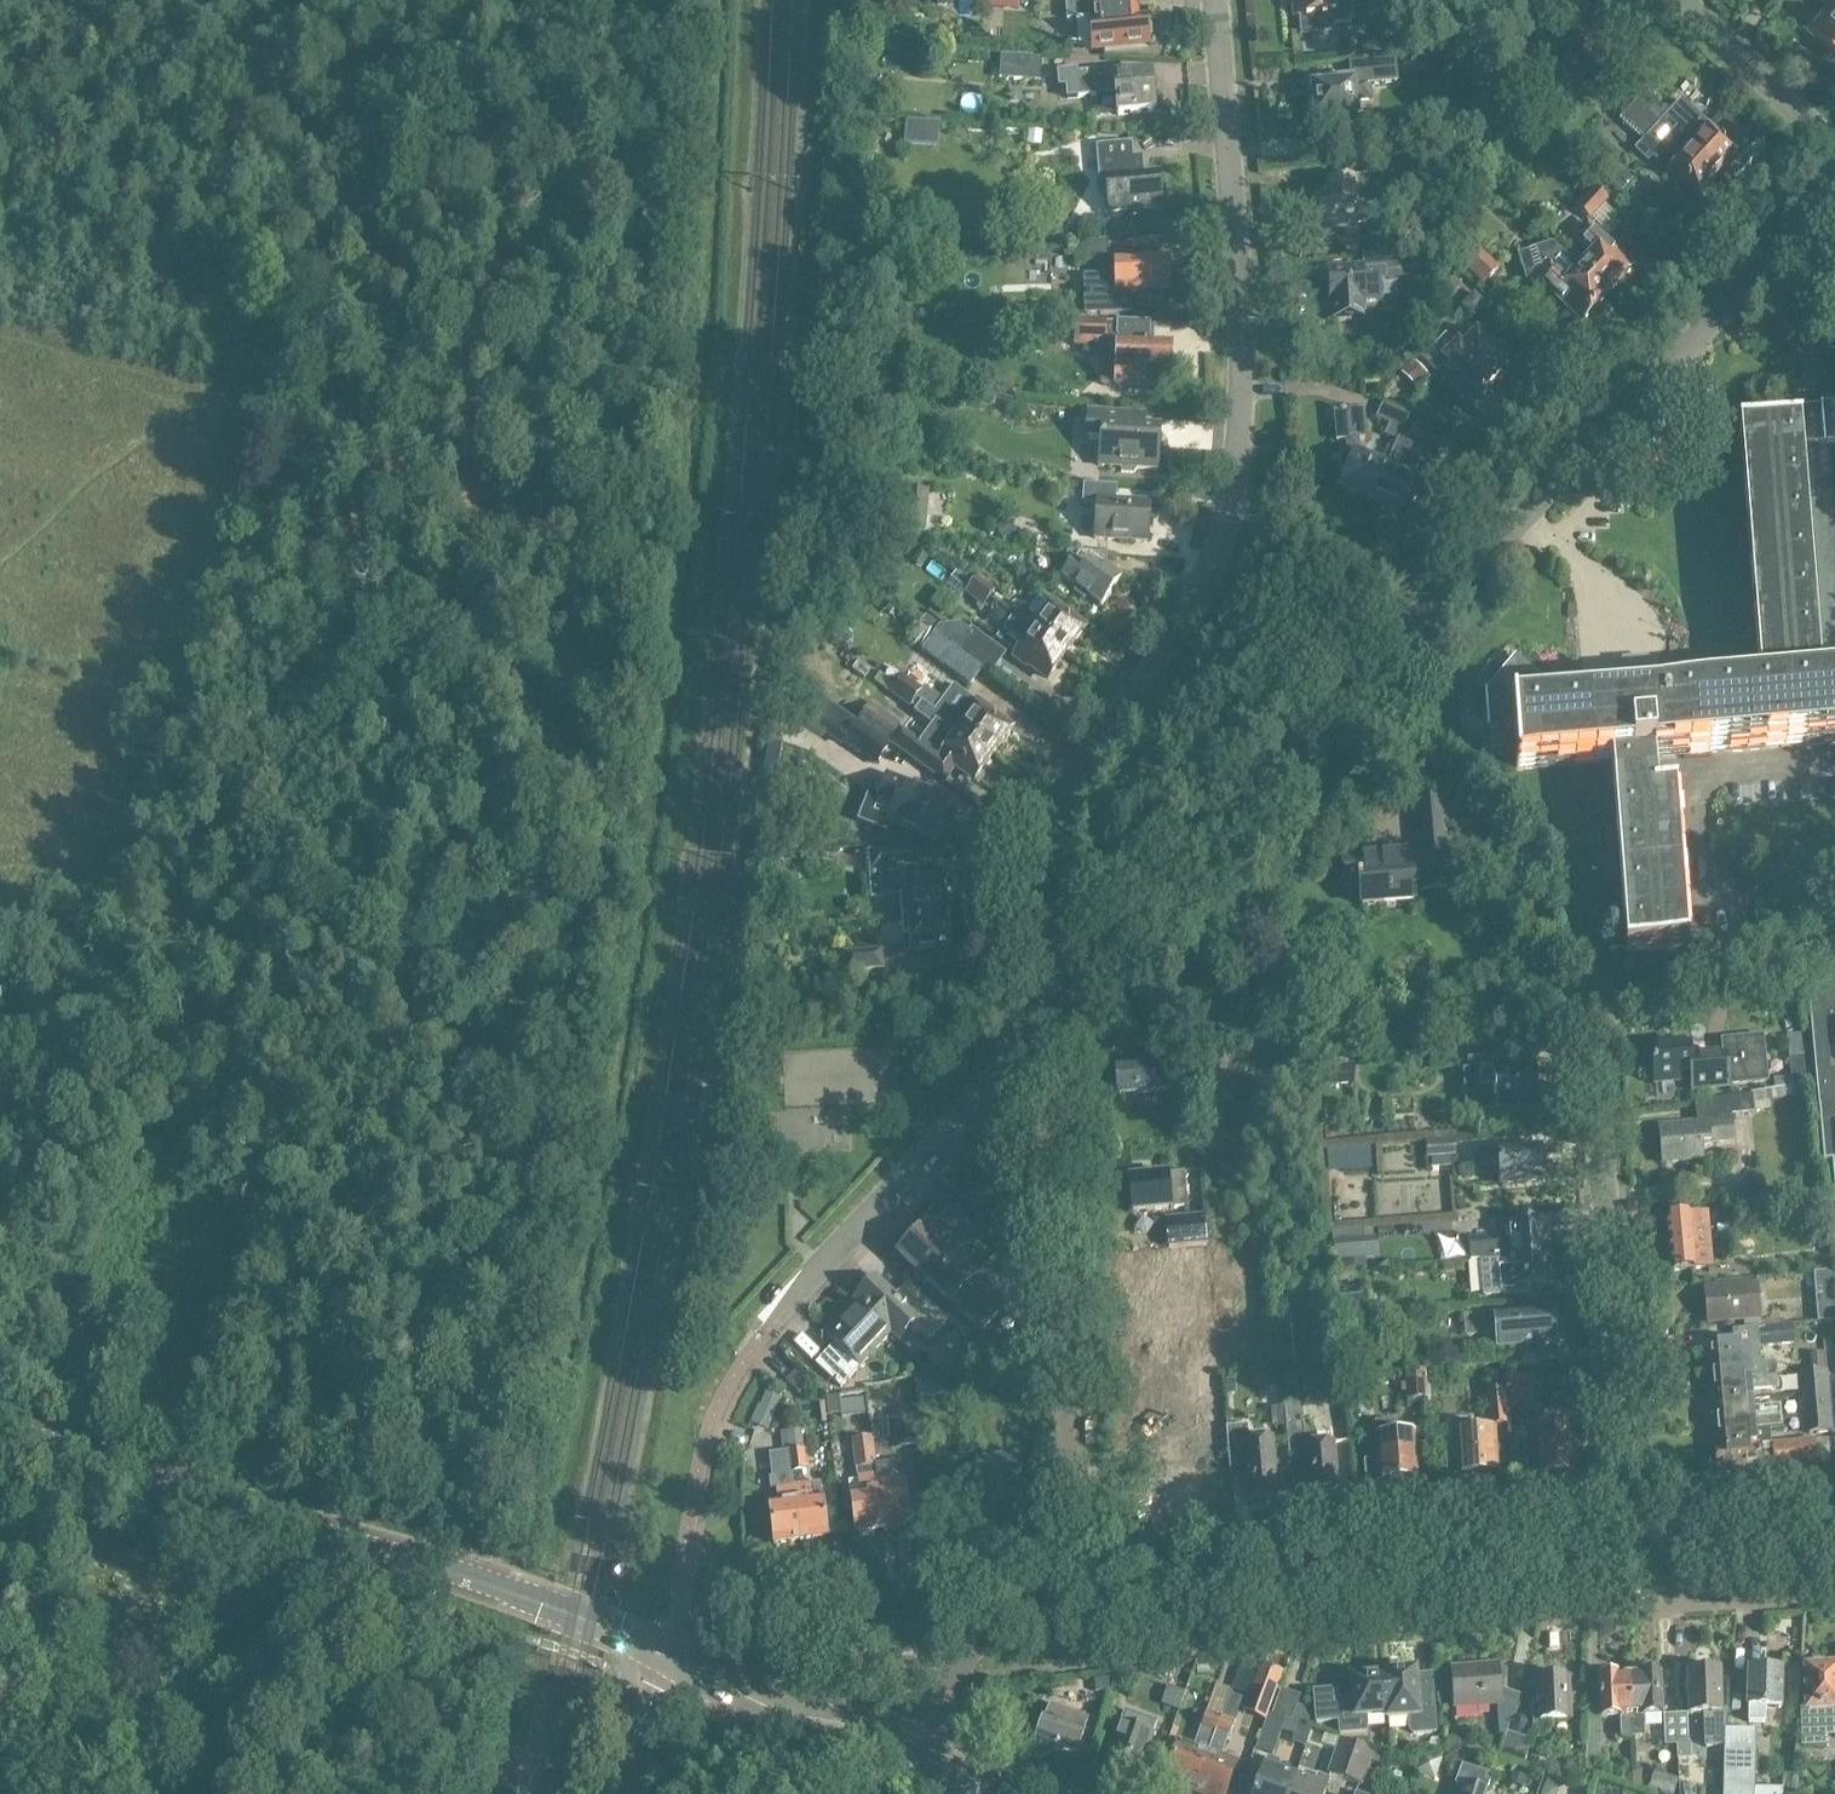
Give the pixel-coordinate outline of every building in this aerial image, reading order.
[(989,8),(1006,9),(1007,0),(989,0),(989,8)] [(1069,18),(1091,16),(1094,47),(1104,47),(1148,43),(1146,22),(1133,23),(1131,0),(1067,0),(1069,18)] [(1352,0),(1354,0),(1298,0),(1298,3),(1294,4),(1295,18),(1330,15),(1331,25),(1353,23),(1352,0)] [(1834,0),(1809,0),(1817,7),(1807,18),(1834,44),(1834,1),(1834,0)] [(1006,26),(1031,27),(1032,3),(1007,2),(1006,26)] [(1380,52),(1380,41),(1362,42),(1362,53),(1380,52)] [(1573,70),(1583,57),(1572,47),(1561,60),(1573,70)] [(1002,52),(1000,80),(1041,83),(1043,54),(1002,52)] [(1155,69),(1155,58),(1094,60),(1094,71),(1155,69)] [(1077,72),(1058,74),(1059,90),(1066,89),(1067,101),(1115,96),(1117,116),(1154,112),(1150,75),(1096,81),(1095,74),(1077,76),(1077,72)] [(1338,86),(1313,88),(1315,121),(1356,117),(1355,101),(1370,99),(1368,84),(1353,85),(1353,80),(1337,81),(1338,86)] [(1699,157),(1661,122),(1637,100),(1620,118),(1643,141),(1636,148),(1648,160),(1653,155),(1670,171),(1669,172),(1697,198),(1700,195),(1704,196),(1711,188),(1710,184),(1718,175),(1699,157)] [(1699,157),(1718,175),(1728,165),(1732,166),(1738,160),(1736,156),(1738,154),(1682,100),(1661,122),(1699,157)] [(1471,115),(1437,113),(1437,144),(1471,146),(1471,115)] [(936,147),(938,126),(908,123),(906,145),(936,147)] [(1042,131),(1028,130),(1027,144),(1041,145),(1042,131)] [(1101,179),(1143,175),(1141,160),(1135,160),(1134,143),(1098,146),(1101,179)] [(1160,174),(1143,175),(1101,179),(1101,180),(1108,179),(1111,213),(1163,208),(1160,174)] [(1330,198),(1315,199),(1317,224),(1332,222),(1332,227),(1356,225),(1354,203),(1365,202),(1363,178),(1328,181),(1330,198)] [(1578,202),(1590,214),(1607,196),(1595,185),(1578,202)] [(1594,281),(1608,294),(1634,266),(1587,222),(1574,236),(1593,254),(1580,267),(1594,281)] [(1110,239),(1073,245),(1076,263),(1113,258),(1110,239)] [(1594,281),(1580,267),(1572,260),(1554,241),(1518,250),(1526,281),(1538,278),(1583,320),(1608,294),(1594,281)] [(1499,269),(1476,247),(1462,262),(1485,284),(1499,269)] [(1114,276),(1084,277),(1085,315),(1116,314),(1116,292),(1168,290),(1168,286),(1172,283),(1172,277),(1168,274),(1168,259),(1145,260),(1145,255),(1114,255),(1114,270),(1114,276)] [(1328,289),(1324,291),(1325,299),(1328,301),(1329,305),(1330,305),(1331,322),(1351,321),(1350,304),(1380,302),(1379,273),(1417,271),(1416,255),(1363,258),(1363,271),(1327,273),(1328,289)] [(1460,305),(1473,316),(1487,301),(1474,290),(1460,305)] [(1602,328),(1626,306),(1617,296),(1592,318),(1602,328)] [(1118,337),(1117,353),(1129,354),(1128,374),(1170,376),(1170,370),(1174,368),(1174,362),(1170,359),(1171,344),(1151,343),(1152,320),(1119,319),(1118,337)] [(1425,332),(1418,358),(1431,372),(1444,358),(1445,359),(1445,362),(1482,396),(1496,381),(1499,384),(1508,375),(1505,372),(1508,368),(1476,338),(1463,352),(1459,349),(1457,349),(1444,337),(1425,332)] [(1427,373),(1413,360),(1402,372),(1416,384),(1427,373)] [(1177,382),(1131,380),(1131,394),(1177,396),(1177,382)] [(1399,438),(1410,414),(1385,402),(1378,416),(1392,422),(1387,433),(1399,438)] [(1485,693),(1488,729),(1513,727),(1517,769),(1612,762),(1626,939),(1627,952),(1628,955),(1684,950),(1672,795),(1651,797),(1648,759),(1834,744),(1834,538),(1828,446),(1834,445),(1834,403),(1759,409),(1760,427),(1738,429),(1759,689),(1667,696),(1666,681),(1551,690),(1551,686),(1514,657),(1485,693)] [(1381,479),(1386,467),(1360,455),(1358,440),(1365,440),(1362,411),(1334,414),(1337,442),(1346,442),(1347,454),(1338,460),(1339,472),(1347,475),(1341,489),(1370,503),(1381,479)] [(1088,412),(1086,439),(1100,440),(1099,466),(1157,470),(1159,431),(1123,429),(1123,414),(1088,412)] [(1410,414),(1399,438),(1386,467),(1412,479),(1432,437),(1418,431),(1423,420),(1410,414)] [(1381,479),(1370,503),(1399,516),(1405,502),(1410,505),(1418,497),(1420,483),(1412,479),(1386,467),(1381,479)] [(1083,484),(1082,504),(1097,505),(1095,539),(1147,543),(1149,503),(1120,501),(1121,487),(1083,484)] [(927,491),(907,489),(904,529),(924,531),(927,491)] [(1009,519),(996,527),(1003,540),(1017,533),(1009,519)] [(929,558),(920,553),(914,563),(923,568),(929,558)] [(1070,567),(1062,577),(1073,585),(1073,593),(1084,600),(1091,599),(1101,606),(1121,580),(1106,569),(1107,555),(1067,553),(1066,564),(1070,567)] [(971,587),(989,600),(997,589),(979,576),(971,587)] [(989,600),(971,587),(968,592),(985,605),(989,600)] [(1036,617),(1028,627),(1066,655),(1084,629),(1064,614),(1066,612),(1054,604),(1041,621),(1036,617)] [(1066,655),(1028,627),(1015,618),(1001,638),(1019,652),(1014,658),(1026,667),(1027,664),(1048,679),(1066,655)] [(956,652),(982,671),(990,677),(1008,653),(973,628),(956,652)] [(982,671),(956,652),(934,636),(923,650),(972,685),(982,671)] [(796,713),(812,690),(790,673),(772,697),(771,707),(796,713)] [(902,680),(896,688),(914,700),(919,693),(902,680)] [(954,729),(991,757),(1011,730),(990,715),(992,713),(955,686),(934,715),(954,729)] [(914,700),(896,688),(891,695),(908,708),(914,700)] [(857,723),(812,690),(796,713),(843,746),(845,743),(877,765),(890,747),(887,744),(857,723)] [(872,703),(857,723),(887,744),(902,724),(872,703)] [(991,757),(954,729),(947,737),(953,742),(941,759),(952,768),(954,765),(974,780),(991,757)] [(888,778),(880,799),(897,805),(890,823),(933,839),(947,804),(915,792),(916,789),(888,778)] [(1420,853),(1344,858),(1346,886),(1362,885),(1364,907),(1415,903),(1413,881),(1422,880),(1423,891),(1451,889),(1451,882),(1497,879),(1495,840),(1471,842),(1470,837),(1456,838),(1456,844),(1448,844),(1447,834),(1419,836),(1420,853)] [(905,918),(945,915),(943,892),(938,893),(937,880),(906,882),(905,868),(919,867),(918,849),(869,853),(872,898),(900,895),(900,898),(903,898),(905,918)] [(945,915),(905,918),(906,937),(903,937),(904,952),(912,951),(912,952),(942,949),(941,937),(947,936),(945,915)] [(1611,941),(1612,953),(1627,952),(1626,939),(1611,941)] [(883,953),(845,955),(845,970),(884,968),(883,953)] [(1834,1125),(1834,985),(1804,987),(1816,1108),(1818,1108),(1820,1127),(1834,1125)] [(1791,1057),(1805,1056),(1803,1035),(1789,1036),(1791,1057)] [(1691,1078),(1692,1082),(1707,1081),(1708,1088),(1728,1086),(1768,1082),(1764,1036),(1722,1040),(1723,1055),(1690,1058),(1689,1044),(1650,1048),(1653,1081),(1691,1078)] [(1457,1064),(1456,1050),(1433,1051),(1433,1065),(1457,1064)] [(1805,1056),(1791,1057),(1790,1057),(1791,1076),(1793,1087),(1807,1085),(1805,1056)] [(1466,1086),(1464,1086),(1466,1110),(1499,1108),(1500,1108),(1538,1106),(1535,1071),(1512,1073),(1512,1066),(1498,1067),(1497,1059),(1468,1061),(1469,1074),(1465,1074),(1466,1086)] [(1168,1063),(1116,1068),(1118,1096),(1171,1091),(1168,1063)] [(1353,1065),(1314,1067),(1316,1085),(1354,1083),(1353,1065)] [(1776,1090),(1793,1087),(1791,1076),(1774,1079),(1776,1090)] [(1776,1090),(1754,1094),(1756,1114),(1771,1111),(1769,1103),(1808,1095),(1807,1085),(1793,1087),(1776,1090)] [(1699,1124),(1660,1128),(1663,1162),(1702,1159),(1702,1151),(1733,1148),(1731,1121),(1754,1119),(1752,1100),(1697,1104),(1699,1124)] [(1820,1127),(1824,1163),(1834,1162),(1834,1169),(1834,1125),(1820,1127)] [(1454,1140),(1426,1142),(1427,1158),(1456,1156),(1454,1140)] [(1513,1147),(1477,1149),(1479,1165),(1499,1163),(1500,1184),(1541,1181),(1541,1177),(1544,1174),(1543,1166),(1540,1163),(1539,1148),(1513,1149),(1513,1147)] [(1343,1150),(1345,1172),(1371,1169),(1370,1148),(1343,1150)] [(1662,1164),(1661,1179),(1702,1181),(1702,1165),(1662,1164)] [(1132,1196),(1129,1196),(1130,1210),(1133,1209),(1134,1214),(1189,1208),(1185,1173),(1130,1179),(1132,1196)] [(977,1276),(994,1258),(989,1204),(941,1208),(898,1255),(899,1256),(916,1272),(914,1275),(924,1284),(926,1282),(949,1303),(948,1304),(950,1305),(950,1304),(977,1276)] [(1707,1213),(1668,1217),(1673,1272),(1712,1268),(1707,1213)] [(1811,1215),(1799,1215),(1799,1230),(1811,1229),(1811,1215)] [(1205,1216),(1164,1221),(1167,1247),(1207,1244),(1205,1216)] [(1534,1257),(1547,1256),(1544,1225),(1508,1228),(1509,1244),(1496,1245),(1497,1260),(1534,1257)] [(1362,1228),(1332,1230),(1335,1273),(1358,1271),(1357,1260),(1366,1259),(1364,1240),(1363,1240),(1362,1228)] [(997,1255),(994,1258),(977,1276),(1006,1304),(1026,1283),(997,1255)] [(1534,1257),(1497,1260),(1482,1261),(1484,1298),(1527,1295),(1527,1289),(1549,1287),(1547,1256),(1534,1257)] [(1831,1274),(1813,1275),(1818,1322),(1834,1320),(1831,1276),(1831,1274)] [(1006,1304),(977,1276),(950,1304),(979,1332),(1006,1304)] [(876,1278),(855,1300),(857,1302),(890,1333),(898,1341),(908,1330),(930,1350),(953,1326),(928,1303),(917,1315),(876,1278)] [(1758,1285),(1705,1290),(1708,1322),(1761,1317),(1758,1285)] [(1369,1313),(1368,1295),(1339,1298),(1340,1316),(1369,1313)] [(857,1302),(855,1300),(855,1301),(857,1302),(827,1334),(839,1346),(829,1355),(827,1353),(816,1365),(841,1388),(891,1335),(898,1341),(890,1333),(857,1302)] [(1552,1310),(1495,1315),(1463,1317),(1464,1338),(1497,1336),(1498,1348),(1554,1344),(1552,1310)] [(1162,1327),(1144,1330),(1146,1344),(1164,1341),(1162,1327)] [(1766,1377),(1776,1376),(1775,1365),(1760,1367),(1759,1349),(1794,1346),(1793,1327),(1733,1333),(1734,1346),(1710,1348),(1712,1378),(1726,1377),(1728,1381),(1766,1377)] [(1534,1352),(1534,1365),(1560,1366),(1561,1353),(1534,1352)] [(1195,1403),(1216,1401),(1212,1366),(1192,1368),(1195,1403)] [(1425,1372),(1406,1374),(1408,1402),(1427,1401),(1425,1372)] [(1798,1395),(1829,1392),(1828,1373),(1797,1375),(1798,1395)] [(1777,1390),(1776,1376),(1766,1377),(1728,1381),(1726,1377),(1712,1378),(1714,1403),(1752,1400),(1752,1392),(1777,1390)] [(944,1378),(915,1382),(917,1400),(947,1396),(944,1378)] [(1235,1379),(1224,1381),(1225,1394),(1236,1393),(1235,1379)] [(1504,1391),(1486,1393),(1490,1428),(1508,1426),(1504,1391)] [(1831,1413),(1829,1392),(1798,1395),(1800,1416),(1831,1413)] [(1284,1399),(1285,1410),(1286,1427),(1289,1455),(1302,1454),(1306,1492),(1314,1491),(1317,1494),(1326,1493),(1329,1490),(1337,1489),(1333,1443),(1318,1445),(1310,1423),(1303,1424),(1300,1397),(1284,1399)] [(1752,1400),(1714,1403),(1717,1428),(1732,1427),(1732,1422),(1781,1417),(1780,1407),(1753,1409),(1752,1400)] [(862,1401),(844,1403),(845,1418),(863,1416),(862,1401)] [(1286,1427),(1285,1410),(1274,1411),(1276,1428),(1286,1427)] [(1524,1410),(1509,1412),(1510,1426),(1525,1425),(1524,1410)] [(1534,1443),(1525,1444),(1528,1473),(1542,1472),(1542,1474),(1570,1472),(1567,1425),(1562,1425),(1561,1413),(1541,1414),(1542,1426),(1539,1426),(1539,1431),(1533,1431),(1534,1443)] [(1831,1413),(1800,1416),(1801,1437),(1833,1435),(1831,1413)] [(1732,1427),(1717,1428),(1718,1447),(1771,1443),(1770,1432),(1782,1431),(1781,1417),(1732,1422),(1732,1427)] [(912,1419),(892,1421),(889,1421),(892,1451),(915,1448),(912,1419)] [(1377,1461),(1364,1461),(1366,1488),(1395,1486),(1395,1481),(1419,1480),(1415,1435),(1396,1437),(1395,1422),(1375,1423),(1377,1461)] [(1456,1455),(1445,1456),(1446,1477),(1457,1476),(1457,1477),(1462,1476),(1465,1480),(1471,1480),(1474,1476),(1497,1474),(1495,1433),(1472,1434),(1471,1422),(1456,1423),(1457,1435),(1455,1435),(1456,1455)] [(1247,1426),(1225,1428),(1229,1471),(1243,1470),(1246,1500),(1277,1497),(1272,1439),(1248,1441),(1247,1426)] [(793,1480),(800,1542),(827,1538),(820,1483),(803,1485),(801,1471),(805,1470),(800,1430),(787,1432),(790,1450),(793,1476),(793,1480)] [(787,1432),(786,1432),(781,1433),(783,1454),(770,1455),(772,1478),(775,1478),(793,1476),(790,1450),(787,1432)] [(880,1512),(876,1476),(871,1438),(852,1440),(857,1479),(858,1479),(860,1493),(850,1494),(856,1534),(882,1531),(880,1512)] [(1771,1443),(1718,1447),(1719,1450),(1716,1450),(1718,1470),(1759,1466),(1759,1464),(1790,1462),(1790,1468),(1815,1466),(1813,1440),(1771,1443)] [(979,1474),(977,1474),(979,1497),(1022,1492),(1018,1455),(977,1460),(979,1474)] [(894,1474),(876,1476),(880,1512),(882,1531),(909,1528),(902,1473),(894,1474)] [(793,1476),(775,1478),(778,1503),(769,1505),(774,1545),(800,1542),(793,1480),(793,1476)] [(885,1531),(854,1537),(856,1551),(887,1545),(885,1531)] [(1506,1737),(1507,1733),(1520,1696),(1499,1689),(1498,1666),(1451,1670),(1454,1710),(1497,1706),(1499,1737),(1506,1737)] [(1749,1670),(1748,1722),(1765,1723),(1765,1707),(1780,1707),(1781,1671),(1777,1671),(1774,1666),(1768,1666),(1765,1671),(1749,1670)] [(1802,1711),(1804,1749),(1826,1748),(1826,1738),(1834,1738),(1834,1669),(1831,1666),(1824,1666),(1823,1668),(1807,1669),(1807,1670),(1805,1670),(1807,1711),(1802,1711)] [(1254,1681),(1250,1691),(1273,1700),(1283,1672),(1269,1667),(1266,1675),(1257,1672),(1255,1679),(1254,1681)] [(1727,1710),(1721,1710),(1719,1671),(1703,1672),(1701,1667),(1692,1668),(1690,1672),(1687,1672),(1689,1713),(1703,1713),(1704,1713),(1705,1747),(1724,1747),(1725,1735),(1725,1732),(1725,1731),(1725,1729),(1725,1726),(1727,1710)] [(1394,1674),(1383,1675),(1387,1720),(1408,1719),(1410,1732),(1413,1735),(1435,1733),(1432,1693),(1417,1694),(1415,1672),(1410,1673),(1410,1669),(1394,1670),(1394,1674)] [(1644,1676),(1630,1677),(1632,1738),(1638,1738),(1644,1738),(1643,1716),(1662,1715),(1660,1675),(1657,1676),(1654,1672),(1646,1673),(1644,1676)] [(1632,1738),(1630,1677),(1615,1678),(1612,1674),(1604,1675),(1602,1678),(1598,1679),(1600,1714),(1601,1719),(1620,1718),(1621,1739),(1626,1738),(1626,1743),(1632,1743),(1632,1738)] [(1387,1720),(1383,1675),(1382,1675),(1383,1678),(1371,1679),(1371,1675),(1355,1676),(1356,1680),(1351,1680),(1352,1700),(1337,1701),(1340,1735),(1365,1733),(1364,1718),(1386,1716),(1386,1720),(1387,1720)] [(1537,1703),(1532,1704),(1534,1736),(1551,1735),(1550,1722),(1570,1721),(1568,1680),(1564,1680),(1561,1677),(1553,1677),(1550,1681),(1536,1682),(1537,1703)] [(1109,1678),(1094,1679),(1095,1691),(1110,1690),(1109,1678)] [(1167,1706),(1178,1710),(1186,1690),(1174,1686),(1167,1706)] [(1281,1692),(1273,1714),(1291,1720),(1298,1699),(1281,1692)] [(1221,1718),(1234,1722),(1242,1700),(1229,1696),(1221,1718)] [(1050,1705),(1037,1740),(1076,1754),(1091,1714),(1084,1712),(1082,1717),(1050,1705)] [(1215,1736),(1221,1718),(1205,1712),(1199,1731),(1215,1736)] [(1136,1715),(1132,1728),(1153,1735),(1157,1723),(1136,1715)] [(1268,1715),(1255,1750),(1273,1757),(1282,1733),(1283,1734),(1287,1722),(1268,1715)] [(1234,1722),(1221,1718),(1215,1736),(1229,1741),(1236,1723),(1234,1722)] [(1153,1735),(1132,1728),(1120,1723),(1105,1764),(1138,1776),(1153,1735)] [(1588,1766),(1600,1766),(1601,1731),(1588,1730),(1588,1766)] [(1728,1731),(1726,1789),(1756,1789),(1757,1744),(1746,1744),(1747,1732),(1728,1731)] [(1507,1733),(1506,1737),(1500,1756),(1524,1764),(1532,1742),(1518,1737),(1507,1733)] [(1345,1779),(1356,1747),(1338,1741),(1327,1773),(1345,1779)] [(1690,1745),(1688,1741),(1677,1742),(1677,1746),(1677,1760),(1690,1760),(1690,1745)] [(1195,1792),(1208,1755),(1178,1745),(1165,1781),(1168,1783),(1169,1787),(1177,1790),(1180,1787),(1195,1792)] [(1356,1747),(1345,1779),(1362,1785),(1370,1762),(1373,1753),(1356,1747)] [(1195,1792),(1201,1793),(1224,1793),(1234,1765),(1208,1755),(1195,1792)] [(1296,1776),(1278,1769),(1280,1762),(1268,1758),(1255,1793),(1290,1793),(1296,1776)] [(1632,1772),(1632,1783),(1642,1787),(1642,1772),(1632,1772)] [(1490,1780),(1472,1773),(1467,1786),(1466,1786),(1463,1793),(1486,1793),(1490,1780)] [(1526,1777),(1514,1773),(1510,1782),(1522,1786),(1526,1777)] [(1649,1790),(1659,1793),(1674,1793),(1678,1783),(1655,1774),(1649,1790)] [(1330,1779),(1318,1775),(1315,1783),(1296,1776),(1290,1793),(1325,1793),(1330,1779)] [(1683,1784),(1683,1793),(1695,1793),(1695,1784),(1683,1784)]
